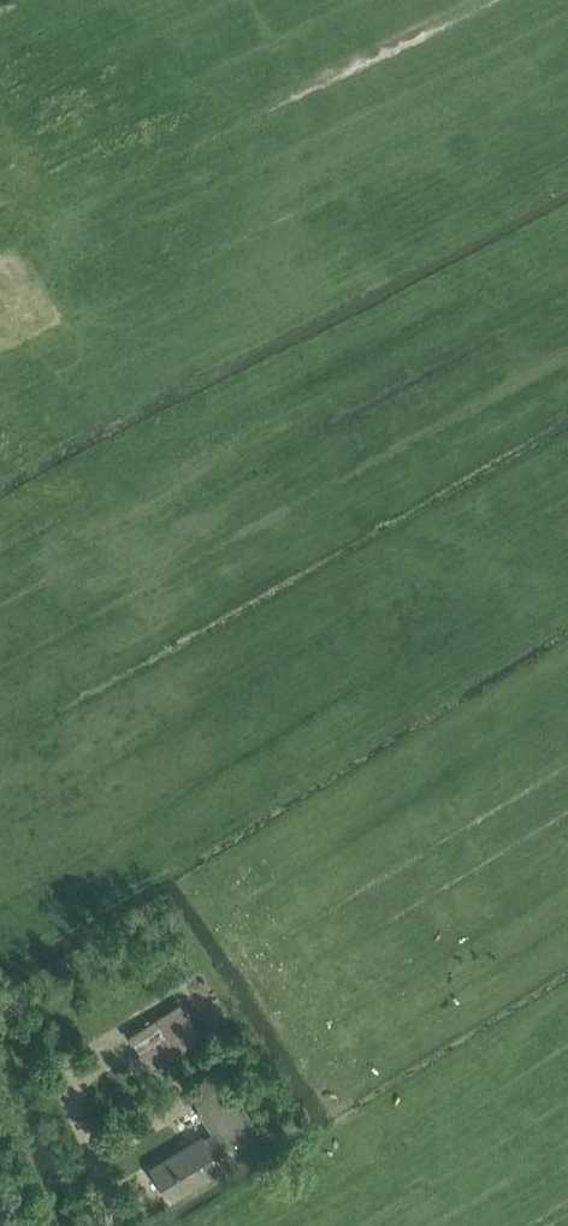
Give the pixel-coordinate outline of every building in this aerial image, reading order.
[(135,1044),(150,1068),(216,1027),(204,1010),(192,1018),(181,1002),(130,1035),(135,1044)] [(152,1167),(170,1196),(220,1166),(213,1154),(255,1129),(220,1070),(188,1089),(189,1091),(196,1103),(213,1131),(152,1167)]
